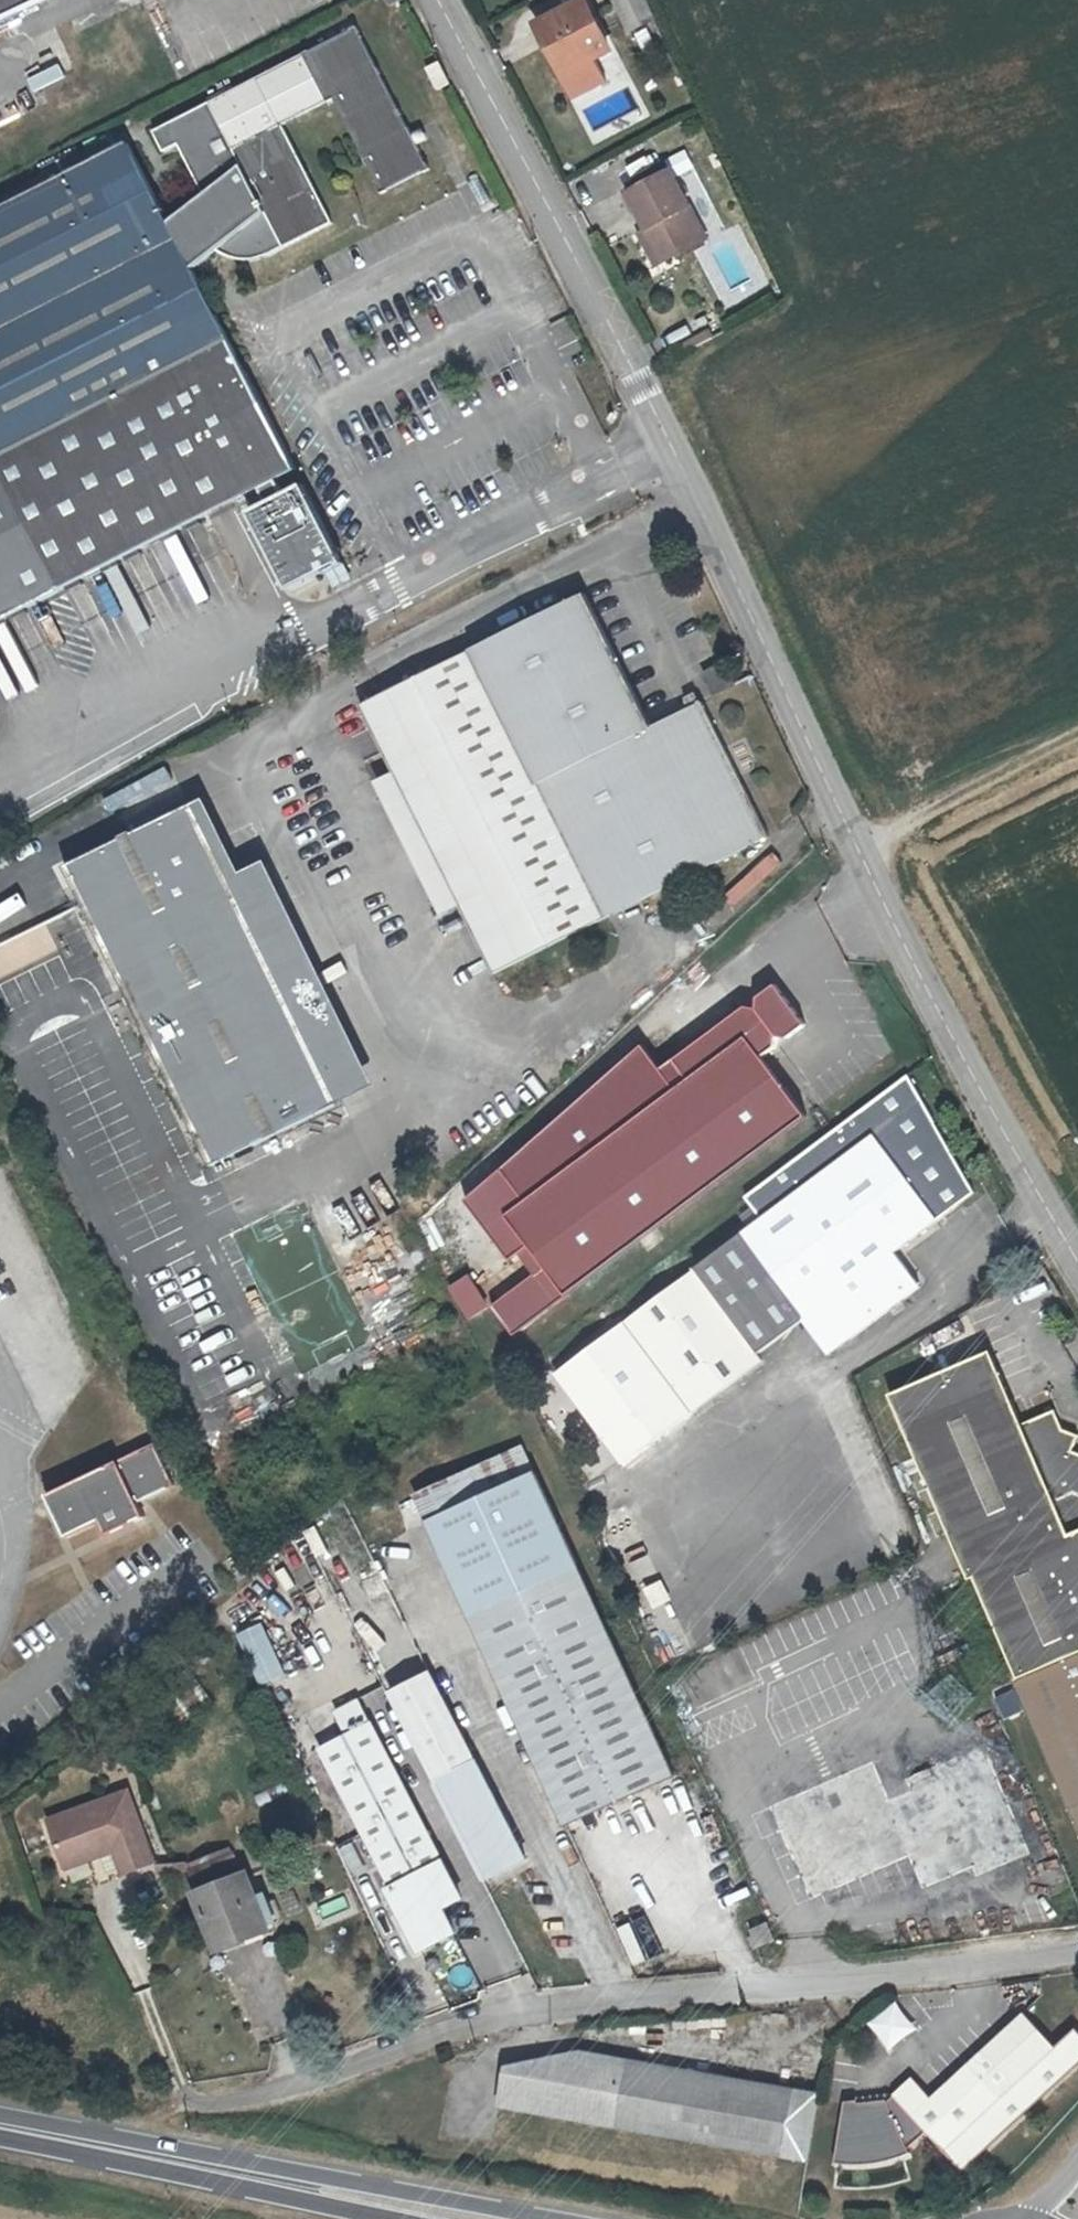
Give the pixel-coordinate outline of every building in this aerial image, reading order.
[(43,0),(0,0),(0,20),(43,0)] [(592,0),(575,0),(535,20),(562,74),(597,57),(616,47),(592,0)] [(53,590),(105,565),(298,471),(194,263),(219,244),(222,246),(225,248),(228,250),(231,251),(234,252),(237,254),(241,254),(245,255),(248,255),(252,254),(256,254),(259,253),(262,252),(266,251),(269,249),(332,217),(282,121),(334,95),(383,188),(430,163),(417,136),(359,21),(150,129),(160,150),(175,142),(200,195),(169,220),(128,139),(0,205),(0,618),(53,590)] [(597,57),(562,74),(575,98),(608,81),(597,57)] [(39,93),(69,79),(63,65),(32,79),(39,93)] [(645,233),(659,261),(704,239),(668,173),(624,194),(645,233)] [(659,261),(645,233),(636,237),(650,266),(659,261)] [(705,330),(681,343),(685,352),(709,338),(705,330)] [(317,490),(256,520),(296,599),(356,569),(317,490)] [(648,739),(580,606),(359,718),(491,984),(767,843),(702,714),(648,739)] [(233,875),(240,871),(200,793),(185,800),(200,831),(208,827),(233,875)] [(200,831),(185,800),(59,864),(213,1163),(337,1100),(224,879),(233,875),(208,827),(200,831)] [(370,852),(374,864),(412,851),(407,839),(370,852)] [(266,858),(240,871),(233,875),(224,879),(337,1100),(379,1079),(266,858)] [(58,951),(47,926),(0,947),(0,977),(58,951)] [(756,1003),(752,1006),(756,1010),(766,1012),(770,1009),(768,1005),(756,1003)] [(756,1010),(752,1006),(684,1057),(700,1077),(686,1087),(538,1198),(519,1212),(579,1292),(817,1113),(773,1054),(788,1042),(788,1032),(770,1009),(766,1012),(756,1010)] [(514,1167),(538,1198),(686,1087),(653,1042),(514,1167)] [(828,1312),(852,1346),(922,1297),(896,1261),(977,1202),(909,1078),(820,1144),(806,1156),(746,1201),(765,1226),(700,1275),(763,1360),(809,1326),(828,1312)] [(451,1287),(470,1323),(495,1310),(476,1274),(451,1287)] [(763,1360),(700,1275),(630,1323),(693,1413),(763,1360)] [(831,1358),(852,1346),(828,1312),(809,1326),(831,1358)] [(1077,1628),(1077,1452),(1075,1450),(1077,1440),(1077,1435),(1068,1432),(1054,1410),(1023,1423),(992,1350),(896,1390),(974,1577),(980,1574),(1014,1653),(1077,1628)] [(588,1472),(632,1449),(607,1401),(563,1424),(588,1472)] [(153,1441),(44,1492),(65,1534),(97,1518),(104,1532),(143,1514),(136,1499),(172,1482),(153,1441)] [(525,1452),(420,1497),(431,1524),(537,1479),(525,1452)] [(537,1479),(431,1524),(564,1829),(671,1783),(537,1479)] [(1014,1653),(1023,1675),(1016,1678),(1077,1823),(1077,1628),(1014,1653)] [(300,1709),(276,1658),(251,1670),(275,1721),(300,1709)] [(477,1770),(432,1680),(393,1699),(438,1789),(477,1770)] [(431,1894),(449,1885),(373,1735),(365,1720),(350,1728),(357,1743),(325,1760),(396,1898),(390,1900),(421,1961),(456,1943),(444,1919),(431,1894)] [(869,1759),(773,1801),(820,1909),(914,1869),(929,1903),(1032,1858),(986,1754),(886,1798),(869,1759)] [(521,1859),(477,1770),(444,1786),(489,1876),(521,1859)] [(125,1792),(44,1823),(60,1862),(108,1844),(112,1853),(120,1876),(152,1863),(125,1792)] [(108,1844),(60,1862),(63,1871),(112,1853),(108,1844)] [(231,1856),(188,1873),(197,1893),(193,1895),(215,1949),(275,1925),(264,1899),(256,1902),(245,1873),(239,1876),(231,1856)] [(153,1874),(185,1871),(184,1863),(152,1865),(153,1874)] [(461,1910),(449,1885),(431,1894),(444,1919),(461,1910)] [(807,1901),(807,1887),(766,1888),(767,1902),(807,1901)] [(765,1924),(747,1932),(755,1950),(772,1942),(765,1924)] [(871,2022),(889,2053),(921,2034),(903,2004),(871,2022)] [(1026,2012),(933,2096),(913,2115),(928,2131),(942,2145),(959,2129),(963,2133),(1058,2048),(1026,2012)] [(510,2065),(502,2106),(809,2160),(821,2091),(582,2052),(510,2065)] [(933,2096),(916,2077),(897,2094),(891,2100),(890,2099),(861,2102),(860,2099),(848,2100),(837,2162),(853,2163),(863,2163),(873,2162),(884,2161),(893,2159),(902,2156),(912,2152),(909,2149),(928,2131),(913,2115),(933,2096)]
